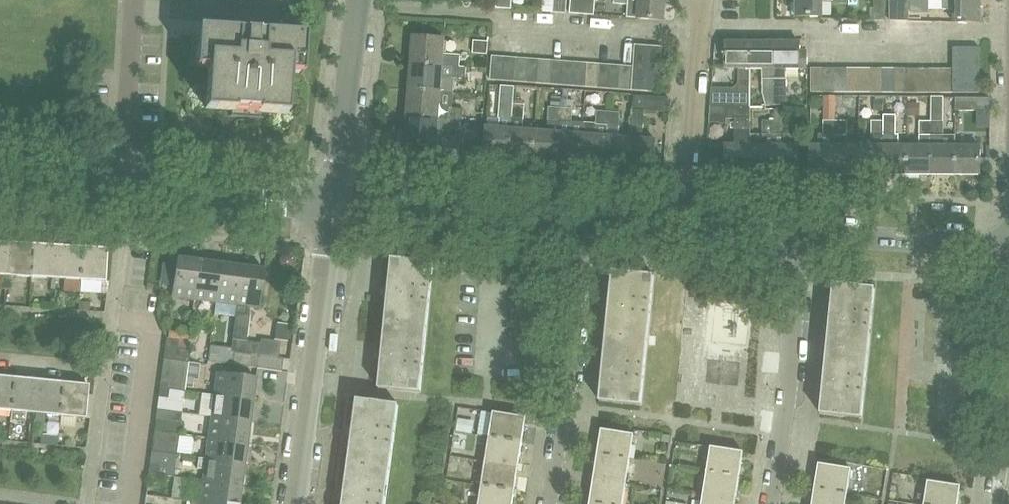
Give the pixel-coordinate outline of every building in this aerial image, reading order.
[(497,8),(511,9),(512,0),(497,0),(497,8)] [(551,12),(563,13),(564,0),(552,0),(551,12)] [(570,13),(582,14),(583,0),(571,0),(570,13)] [(663,20),(665,0),(614,0),(614,3),(627,4),(626,17),(663,20)] [(822,15),(822,0),(794,0),(794,15),(822,15)] [(874,8),(886,8),(887,0),(874,0),(874,8)] [(890,19),(911,20),(911,0),(891,0),(890,19)] [(953,9),(952,22),(979,22),(979,0),(929,0),(929,9),(953,9)] [(194,68),(207,69),(205,109),(231,110),(230,115),(225,115),(225,116),(266,119),(266,117),(260,117),(261,112),(286,114),(289,73),(300,73),(300,75),(302,75),(304,34),(244,30),(244,37),(238,37),(238,30),(197,27),(194,68)] [(413,36),(411,64),(460,67),(460,55),(442,54),(443,38),(413,36)] [(471,38),(470,51),(485,52),(486,39),(471,38)] [(709,106),(724,106),(737,107),(749,107),(749,68),(749,42),(724,42),(724,68),(737,68),(737,85),(733,88),(710,87),(710,94),(709,106)] [(773,95),(773,68),(773,42),(749,42),(749,68),(762,68),(762,91),(765,107),(773,107),(773,95)] [(773,42),(773,68),(773,95),(773,107),(785,107),(785,68),(807,68),(807,50),(798,50),(798,42),(773,42)] [(952,92),(965,92),(965,47),(952,47),(952,69),(952,92)] [(978,92),(978,47),(965,47),(965,92),(978,92)] [(631,91),(645,92),(648,49),(635,48),(633,67),(631,91)] [(648,49),(645,92),(658,93),(661,50),(648,49)] [(500,80),(502,57),(490,56),(489,79),(500,80)] [(500,80),(513,81),(515,58),(502,57),(500,80)] [(513,81),(524,82),(526,59),(515,58),(513,81)] [(538,59),(526,59),(524,82),(536,83),(538,59)] [(536,83),(548,84),(550,60),(538,59),(536,83)] [(550,60),(548,84),(559,85),(561,61),(550,60)] [(559,85),(572,86),(574,62),(561,61),(559,85)] [(572,86),(583,87),(585,63),(574,62),(572,86)] [(585,63),(583,87),(595,88),(597,64),(585,63)] [(439,92),(454,93),(454,79),(466,79),(467,67),(460,67),(411,64),(409,90),(439,92)] [(595,88),(607,89),(608,65),(597,64),(595,88)] [(620,66),(608,65),(607,89),(618,90),(620,66)] [(618,90),(631,91),(633,67),(620,66),(618,90)] [(809,92),(821,92),(821,68),(809,68),(809,92)] [(833,68),(821,68),(821,92),(833,92),(833,68)] [(833,92),(845,92),(845,69),(833,68),(833,92)] [(845,69),(845,92),(856,92),(857,69),(845,69)] [(856,92),(869,92),(869,69),(857,69),(856,92)] [(881,92),(881,69),(869,69),(869,92),(881,92)] [(881,92),(892,92),(892,69),(881,69),(881,92)] [(904,69),(892,69),(892,92),(904,92),(904,69)] [(904,92),(915,92),(916,69),(904,69),(904,92)] [(916,69),(915,92),(928,92),(928,69),(916,69)] [(928,92),(940,92),(940,69),(928,69),(928,92)] [(952,69),(940,69),(940,92),(952,92),(952,69)] [(486,126),(484,155),(509,157),(512,105),(513,86),(501,85),(498,118),(498,127),(486,126)] [(409,90),(407,117),(438,119),(458,120),(462,120),(463,109),(453,108),(438,107),(439,92),(409,90)] [(633,95),(630,137),(628,167),(652,168),(654,139),(642,138),(644,111),(666,112),(667,98),(633,95)] [(552,97),(551,107),(560,108),(561,97),(552,97)] [(943,109),(942,97),(932,97),(931,109),(943,109)] [(954,110),(989,110),(989,97),(954,97),(954,110)] [(884,100),(874,99),(874,111),(883,112),(884,100)] [(908,103),(908,116),(919,116),(919,103),(908,103)] [(524,105),(512,105),(509,157),(532,159),(534,130),(523,129),(524,105)] [(749,107),(737,107),(724,106),(709,106),(708,122),(720,123),(720,124),(726,124),(726,118),(737,118),(736,145),(724,144),(724,174),(748,174),(749,145),(749,121),(749,118),(749,107)] [(557,161),(558,132),(560,108),(551,107),(549,107),(547,131),(534,130),(532,159),(557,161)] [(572,109),(560,108),(558,132),(557,161),(580,163),(582,134),(583,122),(572,122),(572,109)] [(772,174),(796,174),(797,133),(787,133),(787,109),(774,109),(774,121),(772,121),(772,174)] [(583,122),(582,134),(580,163),(604,165),(608,111),(597,110),(596,123),(583,122)] [(604,165),(628,167),(630,137),(619,136),(621,112),(608,111),(604,165)] [(882,115),(882,121),(881,145),(881,175),(905,175),(906,146),(897,145),(897,134),(894,134),(894,115),(882,115)] [(458,120),(438,119),(407,117),(405,143),(436,146),(437,130),(457,132),(458,120)] [(749,145),(748,174),(772,174),(772,121),(761,121),(761,133),(749,133),(749,145)] [(808,145),(808,174),(833,174),(833,145),(833,136),(833,121),(823,121),(823,134),(819,134),(818,145),(816,145),(808,145)] [(845,121),(833,121),(833,136),(845,136),(845,121)] [(881,175),(881,145),(882,121),(870,121),(870,136),(871,136),(871,145),(857,145),(857,174),(881,175)] [(929,175),(929,146),(929,136),(929,122),(917,122),(917,146),(906,146),(905,175),(929,175)] [(929,136),(929,146),(929,175),(953,175),(954,146),(953,135),(942,135),(942,122),(929,122),(929,136)] [(459,154),(458,168),(477,169),(478,155),(479,145),(459,143),(459,154)] [(857,145),(833,145),(833,174),(857,174),(857,145)] [(978,146),(954,146),(953,175),(978,175),(978,146)] [(0,242),(0,275),(3,276),(3,279),(1,279),(0,289),(6,290),(9,243),(0,242)] [(32,277),(34,244),(9,243),(6,290),(13,290),(13,280),(10,280),(10,276),(32,277)] [(58,246),(34,244),(32,277),(50,278),(57,279),(58,246)] [(57,279),(81,280),(83,247),(58,246),(57,279)] [(107,248),(83,247),(81,280),(105,281),(107,248)] [(171,297),(194,300),(199,261),(177,258),(171,297)] [(392,258),(385,323),(428,327),(432,283),(434,263),(392,258)] [(220,263),(199,261),(194,300),(215,302),(220,263)] [(242,266),(220,263),(215,302),(236,305),(242,266)] [(245,315),(246,306),(259,308),(264,269),(242,266),(236,305),(230,352),(234,352),(258,355),(260,343),(246,341),(249,316),(245,315)] [(613,271),(606,335),(647,339),(654,275),(613,271)] [(873,287),(832,284),(826,349),(867,352),(873,287)] [(80,302),(80,310),(91,311),(91,303),(80,302)] [(277,322),(274,339),(287,341),(289,324),(277,322)] [(421,392),(428,327),(385,323),(379,388),(421,392)] [(606,335),(600,400),(641,405),(647,339),(606,335)] [(165,347),(174,348),(178,349),(179,340),(166,338),(165,347)] [(165,347),(163,358),(188,361),(190,351),(178,349),(174,348),(165,347)] [(861,417),(867,352),(826,349),(820,414),(861,417)] [(234,352),(232,365),(247,367),(256,368),(280,371),(282,359),(278,358),(258,355),(234,352)] [(163,360),(159,388),(168,389),(185,391),(185,386),(188,363),(163,360)] [(216,373),(213,395),(252,400),(255,378),(216,373)] [(8,410),(12,378),(0,376),(0,410),(8,410)] [(33,413),(36,380),(12,378),(8,410),(8,419),(23,421),(24,412),(29,412),(33,413)] [(33,413),(57,415),(60,382),(47,381),(36,380),(33,413)] [(79,384),(60,382),(57,415),(85,418),(88,385),(79,384)] [(168,389),(159,388),(158,396),(167,397),(168,389)] [(201,393),(198,415),(210,416),(250,421),(252,400),(213,395),(201,393)] [(357,399),(349,463),(390,468),(398,405),(357,399)] [(163,432),(179,434),(180,421),(168,419),(169,411),(156,410),(154,430),(163,432)] [(493,412),(489,436),(522,441),(526,417),(493,412)] [(210,416),(208,437),(247,443),(250,421),(210,416)] [(458,418),(456,431),(473,433),(474,420),(458,418)] [(176,455),(179,434),(163,432),(154,430),(151,452),(176,455)] [(597,453),(630,458),(634,435),(601,430),(597,453)] [(41,433),(40,444),(57,446),(58,435),(41,433)] [(486,460),(518,465),(522,441),(489,436),(486,460)] [(208,437),(205,459),(244,464),(247,443),(208,437)] [(709,447),(706,471),(739,476),(743,452),(709,447)] [(151,452),(149,464),(148,473),(156,474),(173,477),(176,455),(151,452)] [(630,458),(597,453),(593,477),(626,483),(630,458)] [(202,480),(241,485),(244,464),(205,459),(198,458),(196,468),(203,469),(202,480)] [(486,460),(482,485),(515,490),(518,465),(486,460)] [(390,468),(349,463),(343,503),(385,503),(390,468)] [(818,464),(814,487),(847,492),(851,469),(818,464)] [(703,489),(702,495),(735,500),(739,476),(706,471),(703,489)] [(155,483),(156,474),(148,473),(147,482),(155,483)] [(590,502),(603,503),(623,503),(626,483),(593,477),(590,502)] [(199,502),(216,503),(238,503),(241,485),(202,480),(199,502)] [(927,481),(924,503),(958,503),(960,486),(927,481)] [(479,503),(512,503),(515,490),(482,485),(479,503)] [(847,492),(814,487),(812,503),(845,503),(847,492)] [(701,503),(735,503),(735,500),(702,495),(701,503)]
